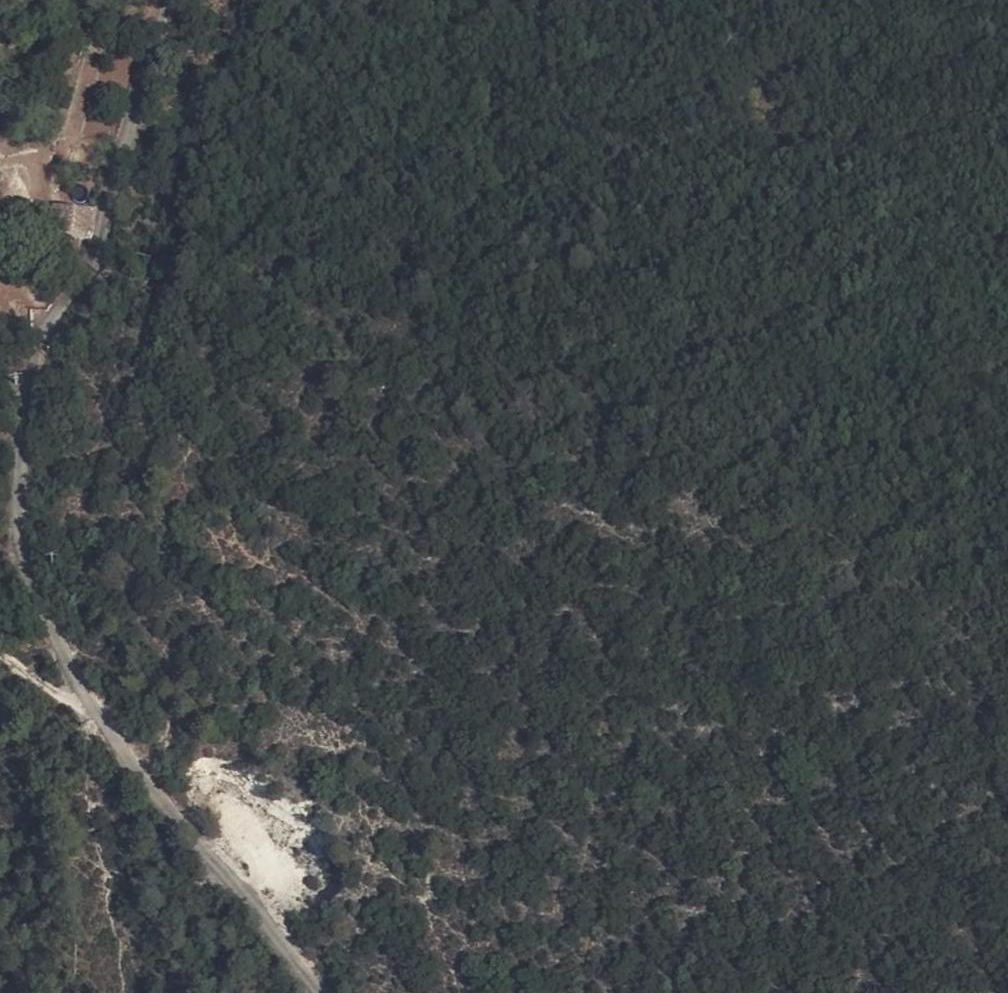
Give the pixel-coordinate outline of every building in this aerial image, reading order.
[(97,220),(58,211),(53,235),(90,243),(97,220)]
